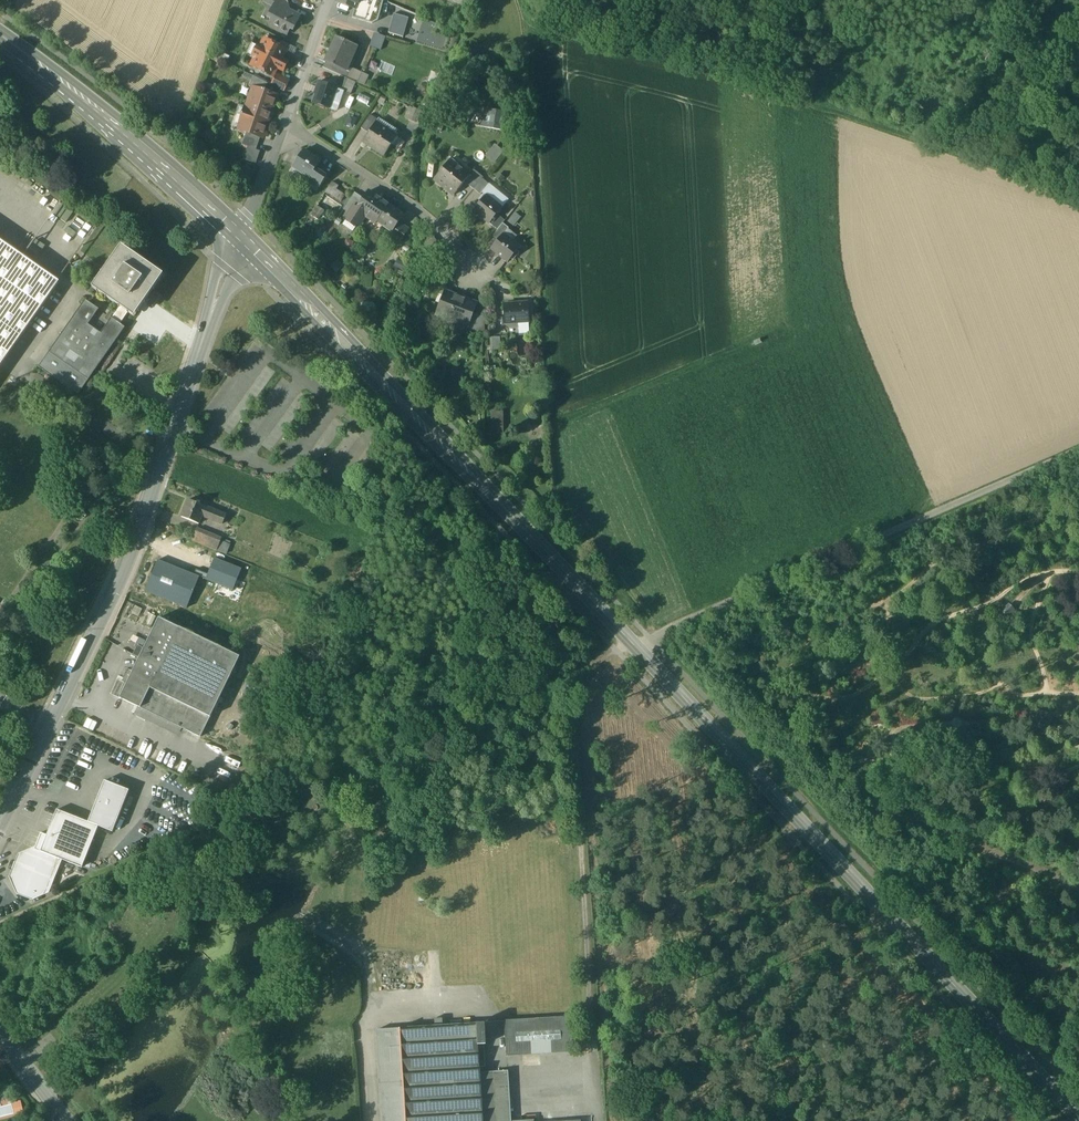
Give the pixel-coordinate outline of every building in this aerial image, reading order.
[(284,0),(265,0),(264,1),(274,6),(275,4),(283,8),(287,1),(286,1),(284,0)] [(337,3),(355,9),(356,9),(359,0),(338,0),(337,3)] [(356,9),(355,9),(352,18),(372,24),(378,20),(383,1),(382,0),(359,0),(356,9)] [(283,8),(275,4),(274,6),(270,13),(274,15),(269,23),(279,28),(278,30),(287,35),(291,27),(293,28),(299,16),(283,8)] [(409,19),(394,15),(388,34),(404,38),(409,19)] [(372,33),(371,46),(381,47),(383,34),(372,33)] [(360,47),(337,37),(326,62),(349,72),(360,47)] [(264,39),(260,47),(258,46),(252,56),(253,56),(254,59),(251,65),(273,76),(277,68),(283,71),(288,62),(282,58),(286,51),(285,50),(279,47),(264,39)] [(281,41),(279,47),(285,50),(288,44),(281,41)] [(297,49),(289,45),(286,50),(294,54),(297,49)] [(349,72),(326,62),(323,68),(342,76),(347,78),(349,72)] [(277,75),(271,86),(283,92),(289,81),(277,75)] [(268,83),(253,76),(249,87),(252,88),(253,87),(265,92),(268,83)] [(342,76),(337,89),(343,92),(343,91),(348,78),(347,78),(342,76)] [(356,82),(348,78),(343,91),(343,92),(351,95),(356,82)] [(337,88),(319,82),(317,87),(319,88),(314,103),(329,109),(337,88)] [(252,97),(248,108),(246,107),(240,123),(243,124),(241,131),(246,132),(260,138),(262,138),(263,138),(267,136),(265,130),(269,117),(275,115),(272,110),(274,104),(279,101),(277,96),(265,92),(253,87),(252,88),(250,96),(252,97)] [(470,105),(465,113),(471,117),(475,108),(470,105)] [(508,114),(483,110),(481,126),(505,131),(508,114)] [(465,113),(462,119),(468,122),(471,117),(465,113)] [(370,115),(362,128),(369,133),(376,123),(377,123),(379,120),(370,115)] [(377,123),(376,123),(369,133),(364,141),(385,155),(397,137),(377,123)] [(260,138),(246,132),(242,145),(247,147),(256,150),(260,138)] [(495,143),(485,156),(494,163),(504,150),(495,143)] [(256,150),(247,147),(242,161),(255,165),(260,152),(256,150)] [(320,161),(306,151),(294,168),(308,178),(307,179),(319,187),(325,178),(314,171),(320,161)] [(469,174),(451,159),(434,179),(454,195),(465,182),(469,177),(468,176),(469,174)] [(483,177),(473,169),(469,174),(468,176),(469,177),(465,182),(473,189),(481,179),(483,177)] [(481,179),(473,189),(480,195),(489,185),(481,179)] [(332,182),(326,192),(332,196),(336,189),(338,186),(332,182)] [(336,189),(332,196),(341,202),(345,195),(336,189)] [(388,204),(368,191),(363,199),(356,209),(356,210),(365,216),(367,218),(373,209),(381,215),(388,204)] [(354,193),(344,209),(349,213),(353,207),(356,209),(363,199),(354,193)] [(342,206),(324,194),(317,206),(324,210),(335,218),(342,206)] [(502,207),(486,195),(473,210),(489,223),(497,214),(502,207)] [(404,215),(388,204),(381,215),(373,209),(367,218),(376,224),(377,222),(392,232),(399,222),(404,215)] [(324,210),(317,206),(311,215),(318,220),(324,210)] [(349,213),(347,217),(348,222),(354,226),(359,225),(365,216),(356,210),(356,209),(353,207),(349,213)] [(505,220),(497,214),(490,223),(498,229),(503,223),(505,220)] [(354,226),(348,222),(346,220),(342,225),(353,232),(356,227),(354,226)] [(399,222),(392,232),(390,235),(400,241),(409,229),(399,222)] [(498,229),(494,233),(499,237),(502,234),(503,234),(508,227),(503,223),(498,229)] [(499,237),(490,248),(507,262),(519,247),(503,234),(502,234),(499,237)] [(432,236),(423,243),(427,248),(436,241),(432,236)] [(59,281),(0,240),(0,365),(59,281)] [(121,248),(95,286),(121,304),(129,310),(133,313),(160,275),(121,248)] [(466,298),(445,290),(435,317),(466,330),(467,327),(468,327),(473,313),(476,305),(465,301),(466,298)] [(98,309),(85,300),(49,352),(88,379),(124,327),(119,324),(129,310),(121,304),(111,318),(100,332),(88,323),(98,309)] [(528,303),(505,304),(506,324),(519,323),(529,322),(528,303)] [(485,318),(473,313),(468,327),(485,334),(485,318)] [(500,338),(492,338),(493,351),(501,350),(500,338)] [(88,379),(49,352),(39,366),(77,393),(88,379)] [(195,503),(189,500),(181,518),(199,525),(202,517),(206,508),(195,503)] [(211,509),(206,508),(202,517),(207,519),(211,509)] [(226,515),(211,509),(207,519),(223,525),(226,515)] [(221,540),(196,530),(192,540),(227,554),(230,545),(220,542),(221,540)] [(208,575),(206,580),(234,591),(242,569),(215,558),(208,575)] [(158,560),(146,592),(187,608),(200,577),(195,575),(158,560)] [(200,577),(206,580),(208,575),(197,571),(195,575),(200,577)] [(140,657),(120,698),(201,738),(240,657),(179,628),(159,618),(144,649),(140,657)] [(138,646),(134,654),(140,657),(144,649),(138,646)] [(114,694),(120,697),(124,688),(117,686),(114,694)] [(98,827),(113,833),(130,790),(105,781),(89,822),(99,826),(98,827)] [(89,822),(57,810),(47,835),(41,851),(60,859),(82,868),(98,827),(99,826),(89,822)] [(47,835),(41,833),(35,849),(35,850),(41,852),(41,851),(47,835)] [(41,852),(35,850),(21,856),(12,877),(19,892),(32,897),(47,891),(60,859),(41,851),(41,852)] [(571,1018),(504,1022),(506,1055),(572,1051),(571,1018)] [(377,1030),(383,1120),(511,1120),(508,1071),(480,1073),(479,1067),(485,1067),(483,1044),(485,1044),(484,1023),(377,1030)]
